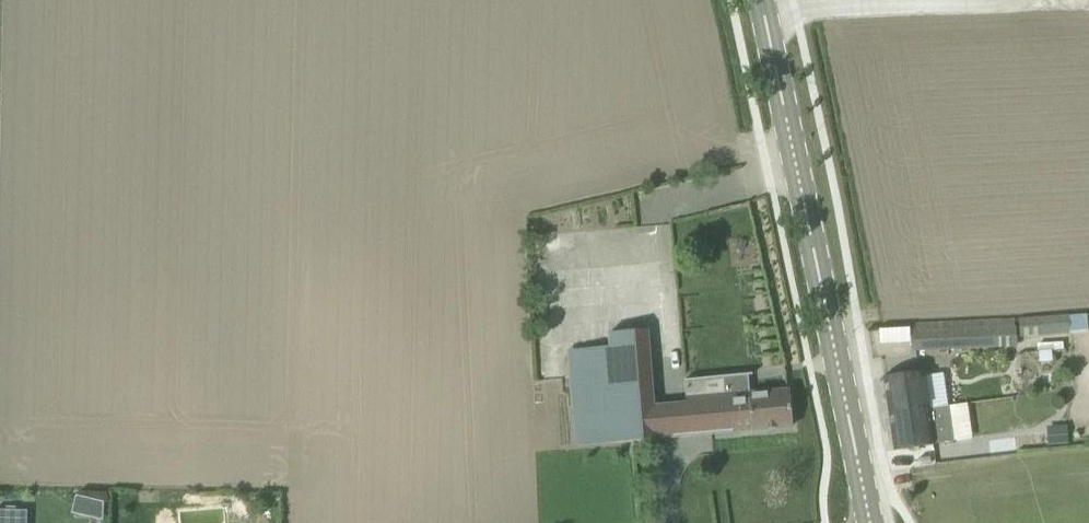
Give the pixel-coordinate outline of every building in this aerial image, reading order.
[(1069,314),(1020,318),(1022,335),(1069,332),(1088,331),(1088,328),(1088,315),(1069,316),(1069,314)] [(1016,345),(1014,319),(912,324),(912,329),(913,349),(1016,345)] [(654,406),(647,330),(609,332),(610,348),(569,351),(577,445),(657,439),(654,406)] [(923,376),(922,371),(884,376),(889,414),(947,405),(943,373),(923,376)] [(657,439),(673,438),(692,436),(691,430),(711,428),(711,434),(734,432),(792,427),(789,391),(750,394),(749,375),(753,375),(753,373),(723,376),(725,393),(686,397),(687,403),(668,404),(654,406),(657,439)] [(947,405),(889,414),(895,450),(933,445),(933,444),(953,441),(947,405)] [(1051,427),(1052,445),(1069,443),(1067,425),(1051,427)] [(27,512),(0,511),(0,522),(27,522),(27,512)]
